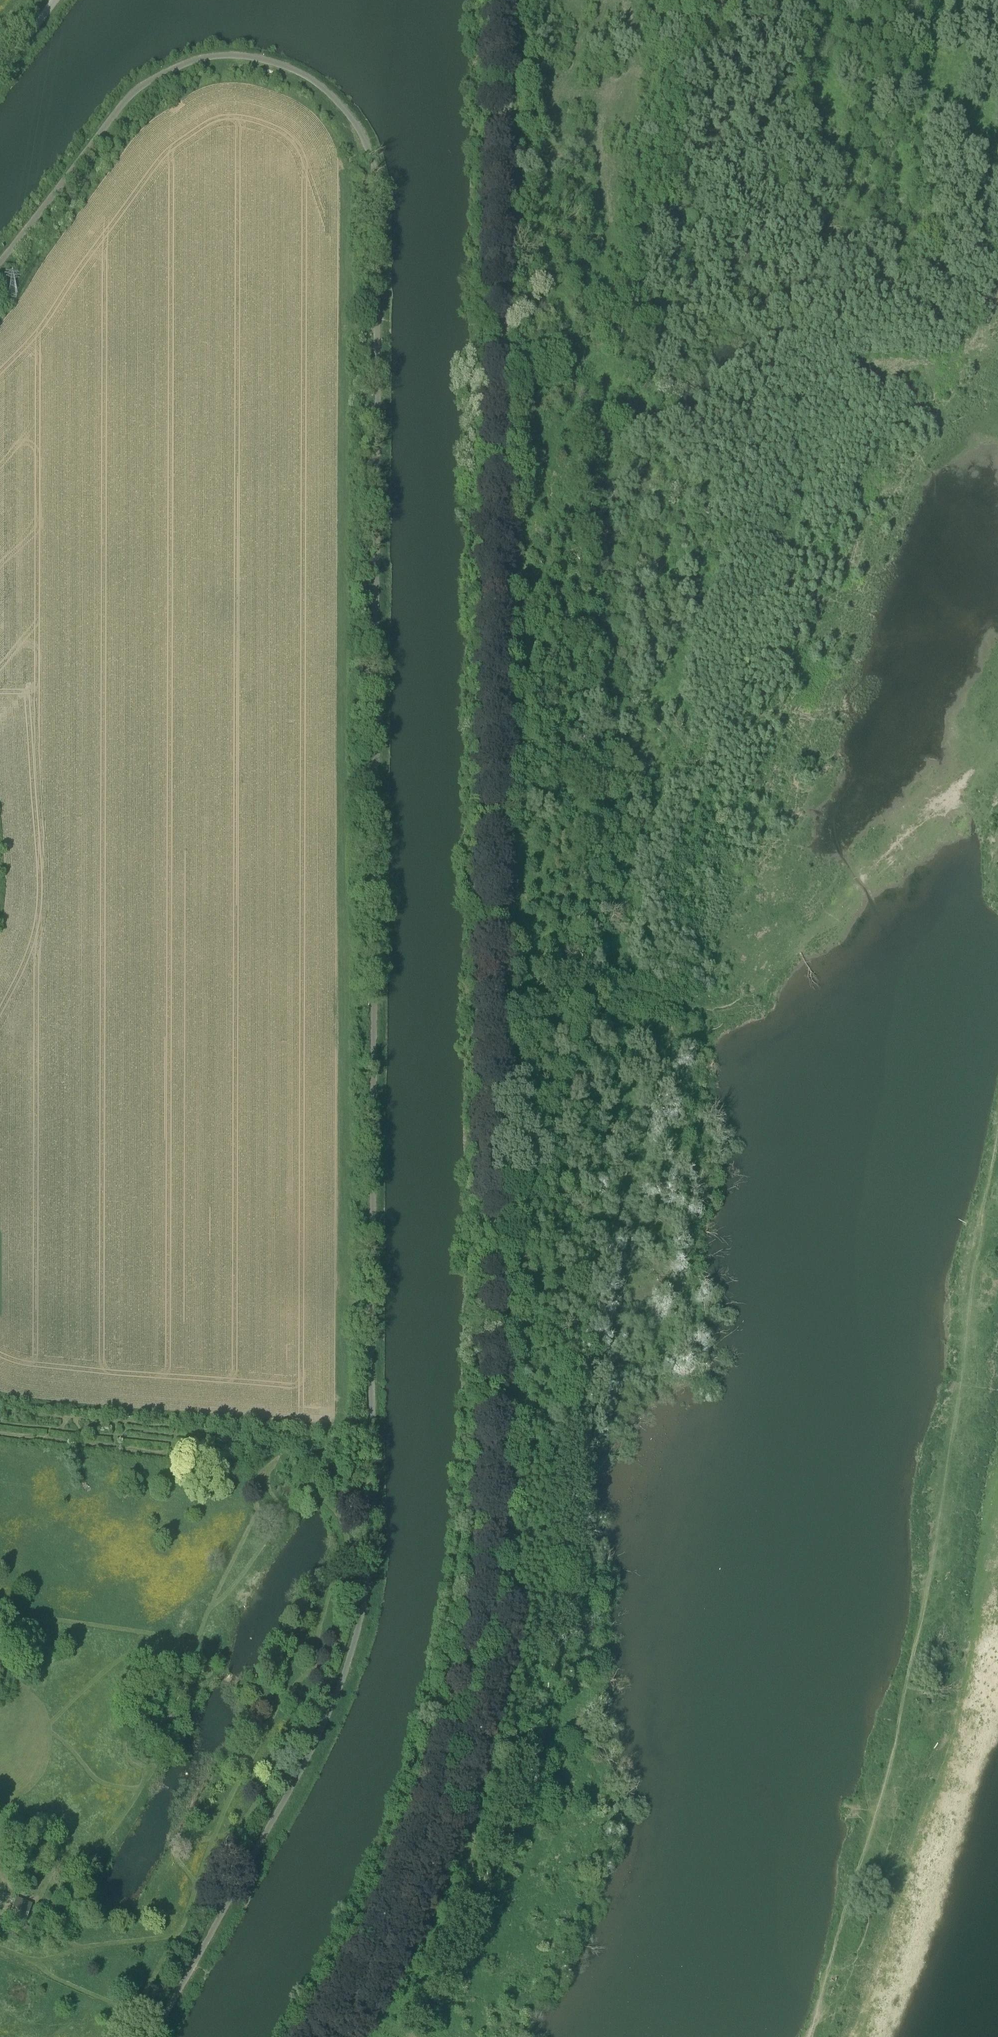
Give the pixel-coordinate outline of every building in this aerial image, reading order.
[(8,1921),(24,1928),(32,1907),(16,1901),(8,1921)] [(30,1931),(23,1928),(20,1936),(26,1939),(30,1931)]
